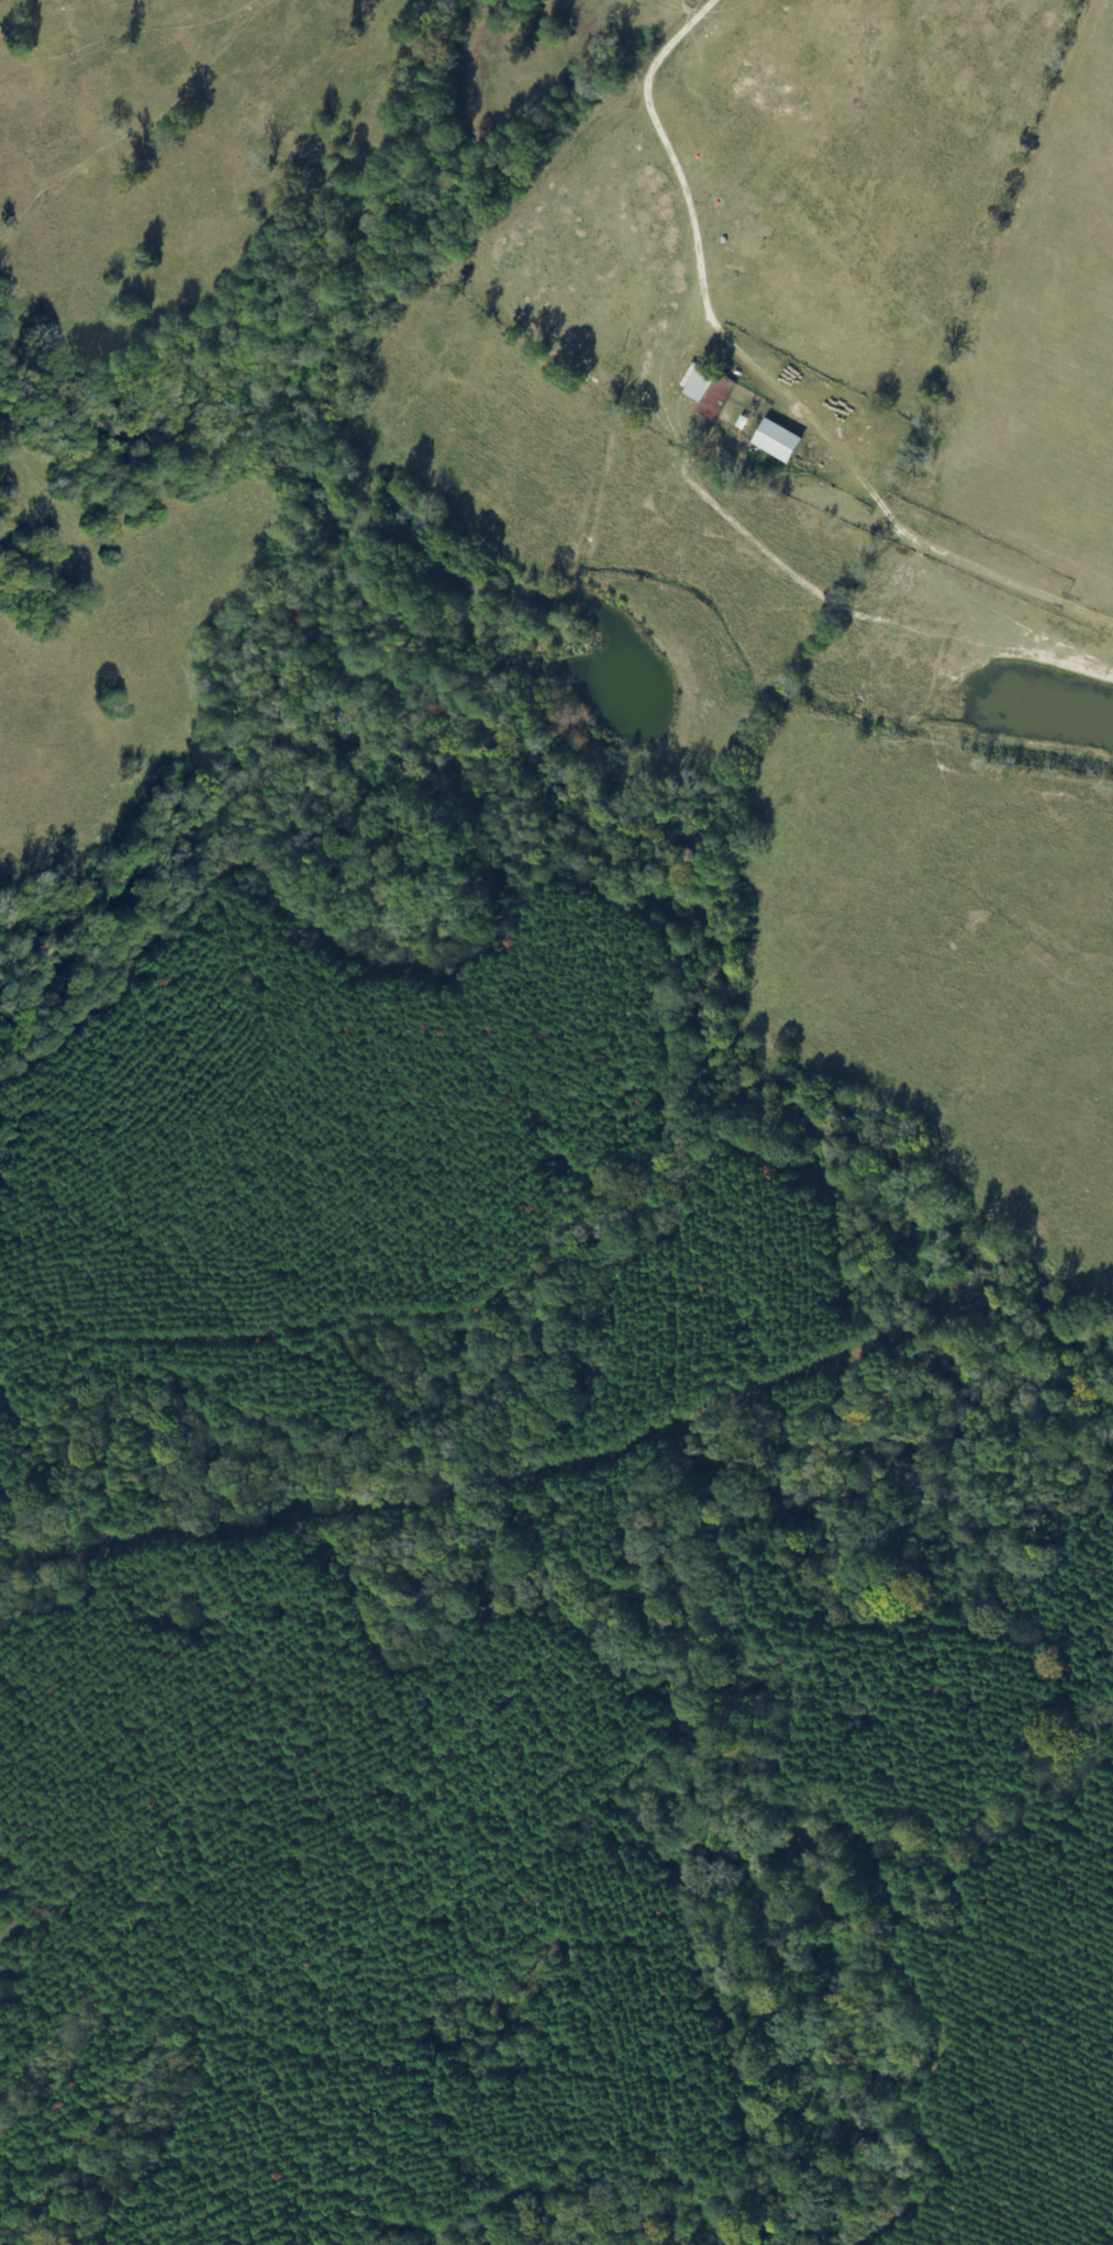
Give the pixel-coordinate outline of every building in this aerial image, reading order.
[(752,446),(788,466),(802,440),(766,419),(752,446)]
